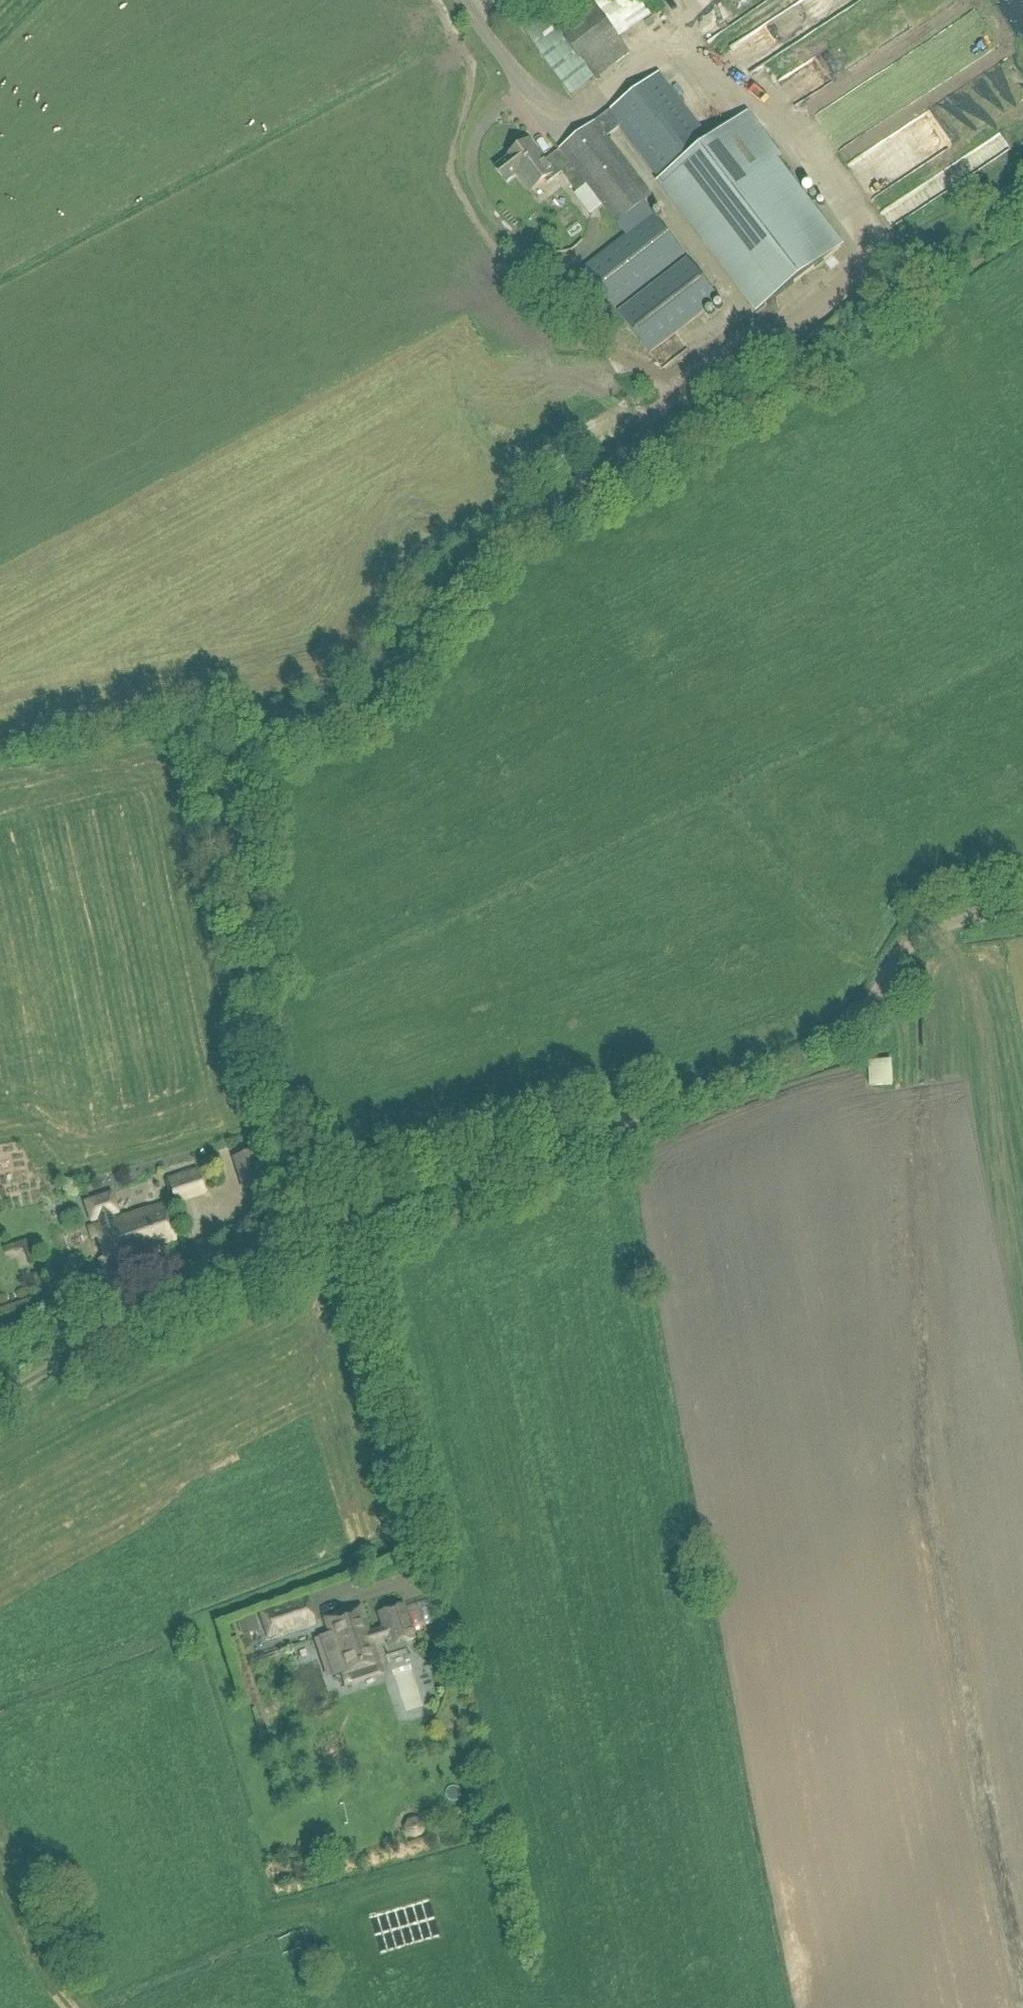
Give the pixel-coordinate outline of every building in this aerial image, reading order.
[(621,40),(645,21),(629,0),(563,0),(527,27),(579,94),(595,82),(596,83),(632,55),(621,40)] [(904,42),(956,2),(955,0),(916,0),(888,22),(904,42)] [(786,13),(736,53),(755,76),(805,36),(786,13)] [(660,75),(608,114),(759,311),(841,248),(774,161),(781,156),(749,115),(712,143),(660,75)] [(509,186),(523,175),(536,191),(547,182),(549,185),(563,175),(578,194),(588,186),(627,237),(584,270),(615,310),(686,256),(646,204),(654,199),(596,124),(545,163),(529,143),(510,158),(511,158),(496,169),(509,186)] [(995,188),(1017,174),(1001,147),(979,161),(995,188)] [(651,356),(721,301),(688,259),(619,314),(651,356)] [(895,1084),(894,1058),(873,1059),(874,1085),(895,1084)] [(176,1206),(206,1196),(196,1169),(165,1179),(176,1206)] [(161,1206),(113,1222),(111,1216),(117,1214),(110,1196),(84,1205),(90,1223),(96,1221),(98,1227),(89,1230),(93,1240),(99,1238),(105,1255),(98,1257),(103,1271),(135,1260),(132,1251),(143,1247),(146,1256),(158,1252),(157,1248),(173,1242),(161,1206)] [(258,1612),(259,1616),(267,1640),(314,1624),(305,1595),(258,1612)] [(384,1629),(369,1635),(360,1609),(325,1620),(344,1676),(379,1664),(372,1644),(388,1639),(391,1648),(414,1640),(402,1606),(379,1614),(384,1629)] [(237,1621),(242,1637),(261,1631),(256,1615),(237,1621)] [(340,1690),(386,1678),(383,1668),(338,1680),(340,1690)]
